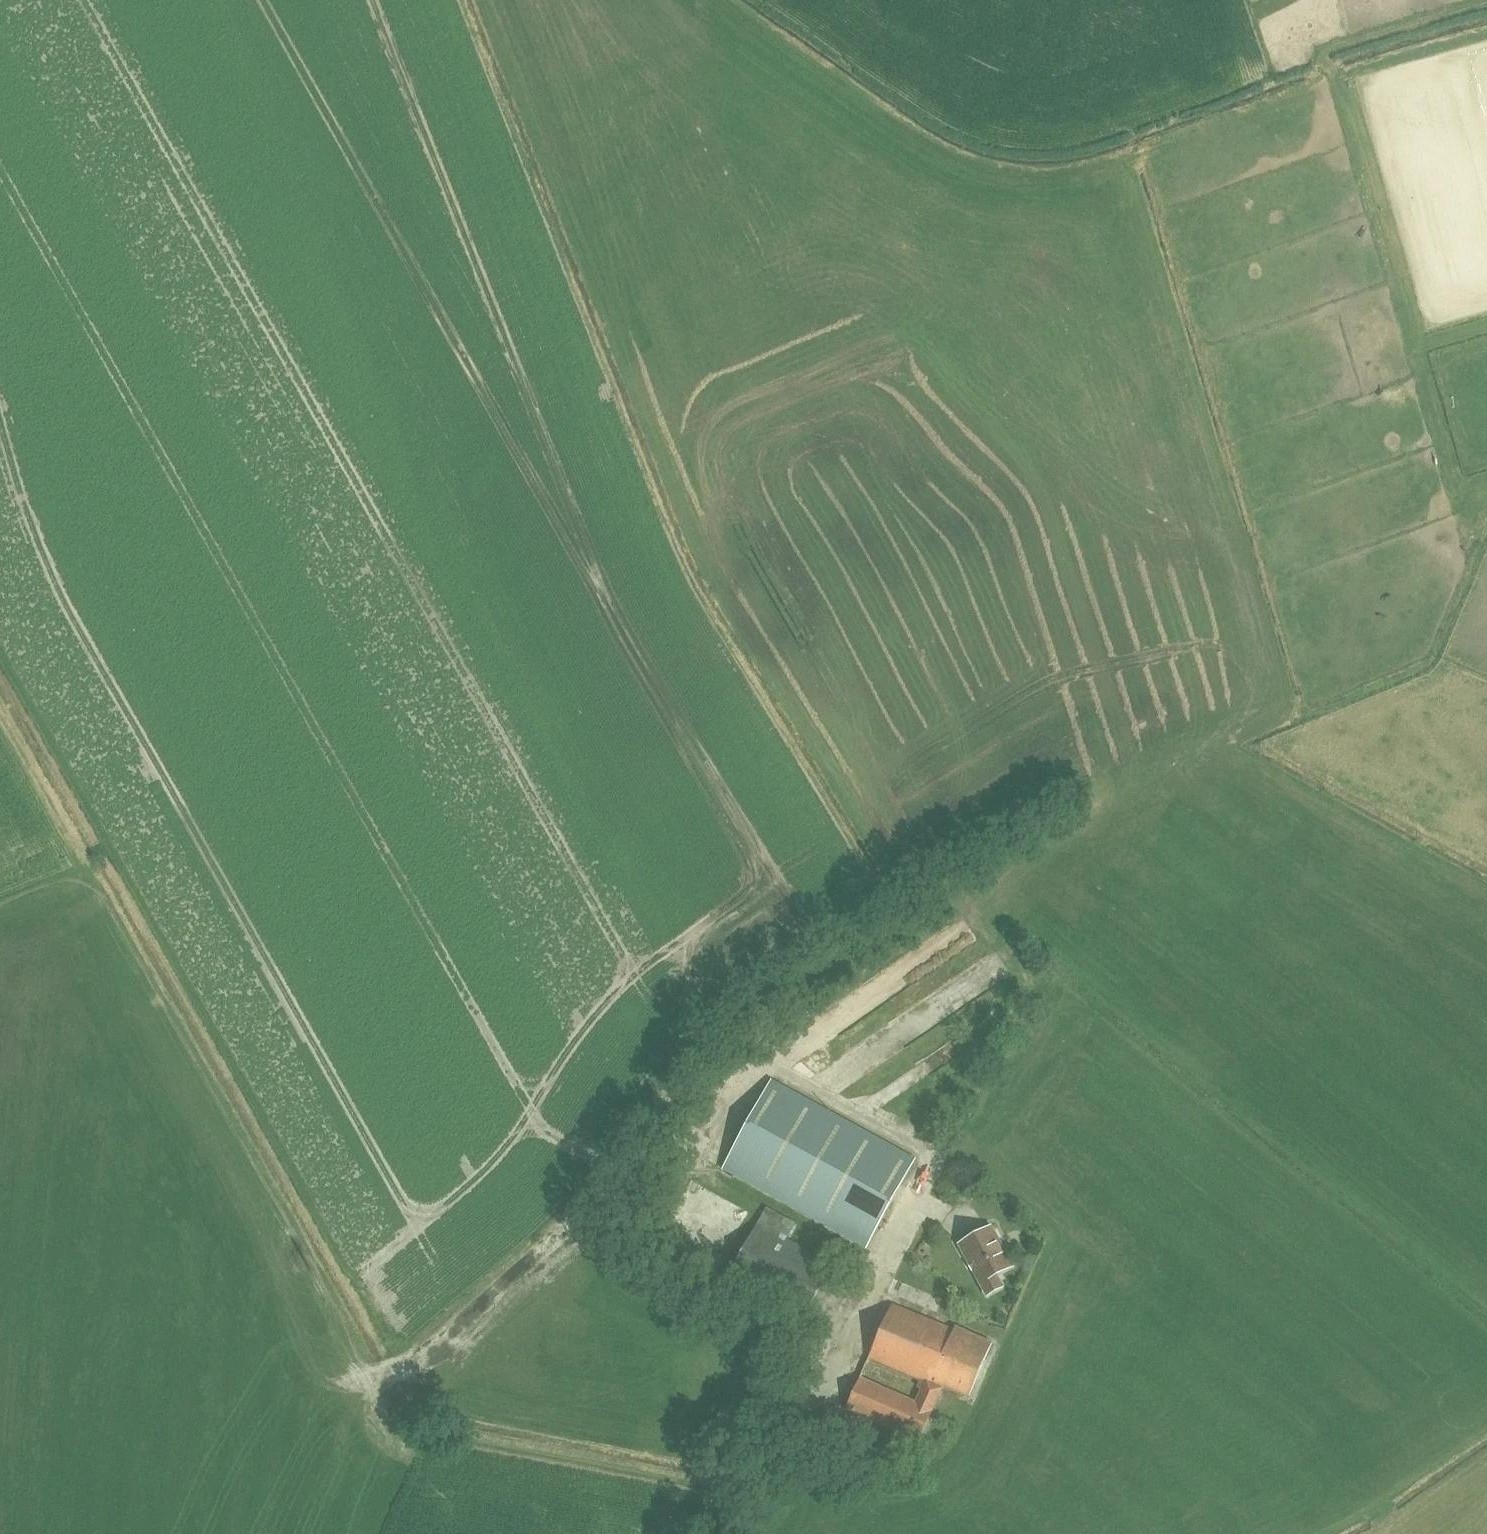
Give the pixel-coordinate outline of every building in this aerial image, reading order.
[(915,1159),(880,1139),(881,1138),(831,1110),(773,1079),(722,1171),(831,1229),(832,1228),(867,1247),(915,1159)] [(804,1320),(835,1262),(788,1238),(797,1222),(768,1207),(727,1278),(804,1320)] [(996,1274),(1013,1265),(992,1227),(961,1244),(988,1294),(1003,1286),(996,1274)] [(920,1442),(944,1387),(970,1397),(994,1341),(957,1326),(956,1328),(893,1303),(870,1359),(925,1382),(917,1402),(861,1377),(846,1410),(920,1442)]
